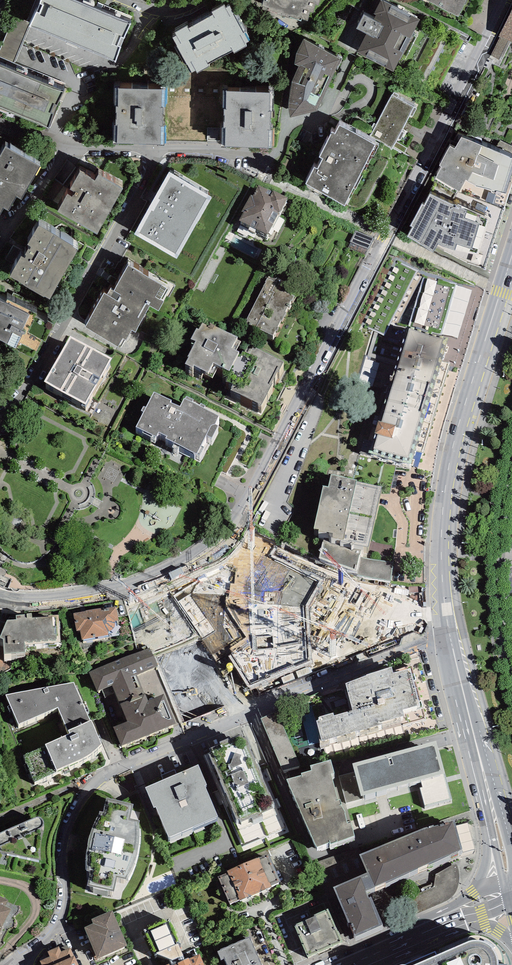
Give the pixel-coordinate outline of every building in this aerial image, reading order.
[(27,20),(30,21),(30,23),(115,58),(131,20),(82,0),(35,0),(27,20)] [(262,6),(269,8),(268,11),(300,21),(301,19),(307,21),(310,13),(312,14),(315,5),(318,6),(320,0),(264,0),(262,6)] [(345,2),(358,9),(364,0),(346,0),(345,2)] [(383,1),(381,0),(374,13),(376,15),(373,20),(364,15),(356,29),(366,33),(356,53),(394,72),(401,58),(406,60),(418,35),(414,31),(420,19),(384,0),(383,1)] [(457,17),(466,0),(426,0),(457,17)] [(225,5),(212,12),(213,15),(189,28),(188,26),(175,33),(177,36),(173,38),(192,73),(196,71),(197,73),(210,67),(208,64),(233,51),(234,54),(247,47),(245,43),(249,42),(244,33),(248,31),(238,13),(235,15),(230,6),(226,8),(225,5)] [(499,36),(500,37),(508,40),(511,42),(511,8),(499,36)] [(498,59),(508,40),(500,37),(491,54),(498,59)] [(340,59),(303,38),(296,53),(295,64),(299,66),(291,82),(288,106),(290,117),(317,112),(340,59)] [(48,125),(64,88),(0,62),(0,105),(48,125)] [(166,90),(118,89),(118,88),(115,88),(115,105),(116,106),(116,125),(114,125),(114,145),(118,145),(118,144),(160,144),(160,145),(164,145),(165,126),(163,126),(163,108),(165,108),(166,90)] [(274,91),(269,90),(269,93),(226,92),(226,90),(223,90),(223,109),(224,109),(224,128),(222,128),(221,148),(226,148),(226,147),(267,148),(267,149),(272,149),(272,130),(270,130),(270,117),(274,117),(275,110),(273,110),(274,91)] [(393,95),(392,95),(376,125),(374,124),(372,128),(374,129),(370,137),(392,149),(398,138),(400,140),(404,133),(401,131),(410,115),(413,116),(417,109),(414,107),(414,106),(397,97),(399,95),(394,93),(393,95)] [(379,146),(339,126),(335,134),(332,132),(319,157),(323,159),(318,169),(314,167),(305,184),(345,205),(354,188),(355,189),(373,155),(374,156),(379,146)] [(465,179),(475,185),(475,186),(492,191),(492,192),(496,193),(496,191),(505,193),(511,173),(511,158),(461,137),(455,149),(450,146),(439,166),(441,167),(435,179),(459,192),(465,179)] [(5,147),(0,156),(0,214),(3,208),(8,211),(16,196),(21,199),(40,166),(5,147)] [(95,181),(80,172),(70,189),(75,192),(72,197),(67,194),(58,212),(97,234),(123,189),(98,175),(95,181)] [(212,197),(169,172),(134,234),(177,259),(212,197)] [(272,192),(258,185),(252,195),(251,195),(242,211),(244,212),(240,220),(267,234),(287,197),(273,190),(272,192)] [(455,206),(430,194),(424,205),(423,203),(410,226),(413,227),(407,237),(433,252),(438,244),(455,249),(457,244),(472,249),(479,224),(464,219),(467,211),(460,208),(461,206),(458,205),(457,206),(455,204),(455,206)] [(74,246),(39,226),(28,245),(30,246),(24,258),(21,256),(9,277),(44,297),(44,296),(50,299),(78,250),(74,247),(74,246)] [(375,238),(355,230),(350,241),(351,242),(348,248),(367,256),(375,238)] [(396,326),(422,277),(416,274),(418,271),(398,260),(364,326),(384,336),(391,323),(396,326)] [(104,293),(85,328),(121,348),(131,330),(135,332),(149,306),(158,311),(163,301),(169,289),(128,266),(114,291),(110,289),(107,295),(104,293)] [(423,277),(409,326),(441,335),(456,283),(438,278),(437,281),(423,277)] [(287,287),(267,278),(265,282),(266,282),(247,320),(248,320),(246,323),(273,337),(276,331),(277,332),(279,328),(277,327),(281,320),(282,320),(286,313),(285,312),(288,307),(290,308),(291,305),(289,304),(290,301),(292,301),(295,296),(285,291),(287,287)] [(16,348),(17,345),(20,346),(21,344),(37,352),(42,341),(46,342),(55,325),(47,321),(46,322),(36,317),(37,314),(7,300),(6,304),(0,301),(0,340),(16,348)] [(215,325),(210,322),(208,326),(202,322),(199,329),(196,328),(191,339),(195,341),(187,356),(189,357),(185,364),(193,367),(194,365),(206,371),(204,374),(213,379),(220,366),(229,371),(225,380),(233,384),(230,389),(262,405),(273,383),(272,382),(278,370),(280,370),(284,361),(249,344),(245,352),(243,351),(241,354),(238,353),(239,351),(236,350),(241,341),(236,339),(237,337),(215,325)] [(448,340),(409,329),(381,422),(378,421),(375,433),(377,434),(372,453),(412,466),(417,451),(423,453),(450,363),(442,361),(448,340)] [(112,358),(70,335),(44,381),(86,404),(112,358)] [(373,385),(380,362),(366,358),(360,381),(373,385)] [(171,412),(154,403),(146,418),(143,416),(141,421),(144,422),(136,437),(157,447),(159,443),(166,447),(165,449),(197,465),(198,464),(200,465),(204,457),(202,456),(206,447),(212,450),(218,438),(215,436),(219,429),(204,422),(205,420),(201,417),(200,420),(192,416),(193,414),(186,410),(185,412),(184,412),(180,419),(170,414),(171,412)] [(357,479),(331,474),(328,487),(323,485),(314,528),(319,529),(318,531),(329,532),(329,534),(332,538),(341,540),(340,542),(350,543),(352,546),(354,544),(368,547),(382,487),(356,482),(357,479)] [(167,508),(156,532),(168,537),(173,526),(183,531),(189,518),(167,508)] [(361,550),(323,540),(318,558),(356,570),(359,557),(361,550)] [(306,605),(319,581),(243,541),(221,567),(173,594),(215,664),(231,655),(246,686),(311,662),(306,605)] [(394,563),(359,557),(356,570),(358,570),(357,574),(389,581),(394,563)] [(147,595),(160,629),(180,621),(167,587),(147,595)] [(86,611),(73,613),(76,631),(80,630),(82,640),(83,639),(84,641),(109,637),(108,631),(109,631),(112,629),(114,627),(115,624),(114,621),(119,620),(116,606),(85,610),(86,611)] [(16,619),(7,620),(0,638),(3,639),(4,654),(25,652),(25,645),(60,642),(58,614),(52,615),(52,617),(32,617),(32,613),(16,615),(16,619)] [(150,647),(89,672),(97,692),(112,685),(127,721),(114,726),(122,746),(176,723),(164,694),(148,700),(138,674),(158,666),(150,647)] [(421,705),(410,668),(393,673),(392,667),(367,674),(367,676),(345,683),(353,710),(334,716),(333,713),(319,717),(320,720),(317,720),(323,741),(401,719),(400,717),(404,716),(402,710),(421,705)] [(5,695),(18,725),(58,708),(68,730),(91,720),(74,683),(5,695)] [(277,711),(261,719),(283,771),(300,766),(277,711)] [(68,730),(70,733),(45,744),(46,745),(23,755),(35,782),(57,772),(57,770),(82,758),(92,752),(99,747),(101,744),(91,720),(68,730)] [(220,744),(209,748),(210,752),(208,753),(237,821),(239,819),(241,822),(251,818),(252,820),(263,815),(262,813),(273,808),(272,805),(274,804),(270,792),(268,793),(250,749),(251,748),(246,737),(244,738),(242,734),(231,739),(230,737),(219,742),(220,744)] [(436,740),(353,763),(355,772),(339,776),(346,803),(363,799),(362,796),(421,780),(422,787),(419,788),(424,806),(452,798),(436,740)] [(303,775),(287,779),(316,848),(329,843),(330,845),(354,836),(350,822),(347,823),(345,815),(345,812),(342,806),(340,799),(338,800),(331,774),(334,773),(331,760),(310,765),(312,771),(302,773),(303,775)] [(198,766),(145,788),(154,808),(155,808),(168,838),(217,817),(204,787),(206,786),(198,766)] [(133,804),(107,798),(103,813),(100,812),(98,815),(95,819),(92,827),(89,835),(88,842),(87,848),(87,857),(87,864),(88,870),(91,870),(87,885),(114,892),(117,878),(126,879),(127,876),(131,871),(134,862),(136,858),(139,847),(140,838),(140,830),(139,820),(130,818),(133,804)] [(433,825),(405,836),(419,869),(435,861),(456,852),(462,850),(454,821),(434,827),(433,825)] [(0,843),(0,857),(42,840),(44,839),(44,837),(44,835),(44,832),(43,831),(41,829),(39,829),(37,828),(0,843)] [(419,869),(405,836),(359,855),(367,873),(360,876),(366,891),(419,869)] [(227,872),(218,876),(230,903),(239,899),(240,901),(271,887),(271,886),(281,882),(269,854),(260,858),(259,857),(227,871),(227,872)] [(434,886),(389,905),(397,922),(445,902),(450,898),(455,893),(457,888),(459,884),(459,879),(459,874),(459,870),(457,866),(456,864),(435,873),(435,878),(435,882),(434,886)] [(360,876),(333,887),(348,923),(350,922),(355,935),(382,924),(371,897),(369,898),(366,891),(360,876)] [(0,905),(0,937),(1,937),(11,919),(5,916),(9,910),(0,905)] [(328,909),(314,915),(315,917),(294,926),(308,957),(342,942),(328,909)] [(93,924),(84,927),(98,959),(127,946),(112,911),(91,920),(93,924)] [(171,964),(175,964),(178,964),(177,963),(185,959),(179,943),(180,943),(169,919),(145,929),(156,953),(169,960),(171,964)] [(507,964),(503,964),(503,961),(502,956),(501,951),(498,947),(492,941),(486,939),(483,937),(478,936),(474,936),(469,937),(435,951),(405,964),(402,964),(400,964),(507,964)] [(217,952),(221,960),(224,958),(227,964),(261,964),(250,938),(249,939),(249,937),(220,949),(220,950),(217,952)] [(40,961),(42,964),(78,964),(71,948),(62,952),(59,947),(48,952),(50,957),(40,961)] [(199,955),(189,959),(189,958),(185,959),(177,963),(178,964),(175,964),(204,964),(199,955)]
